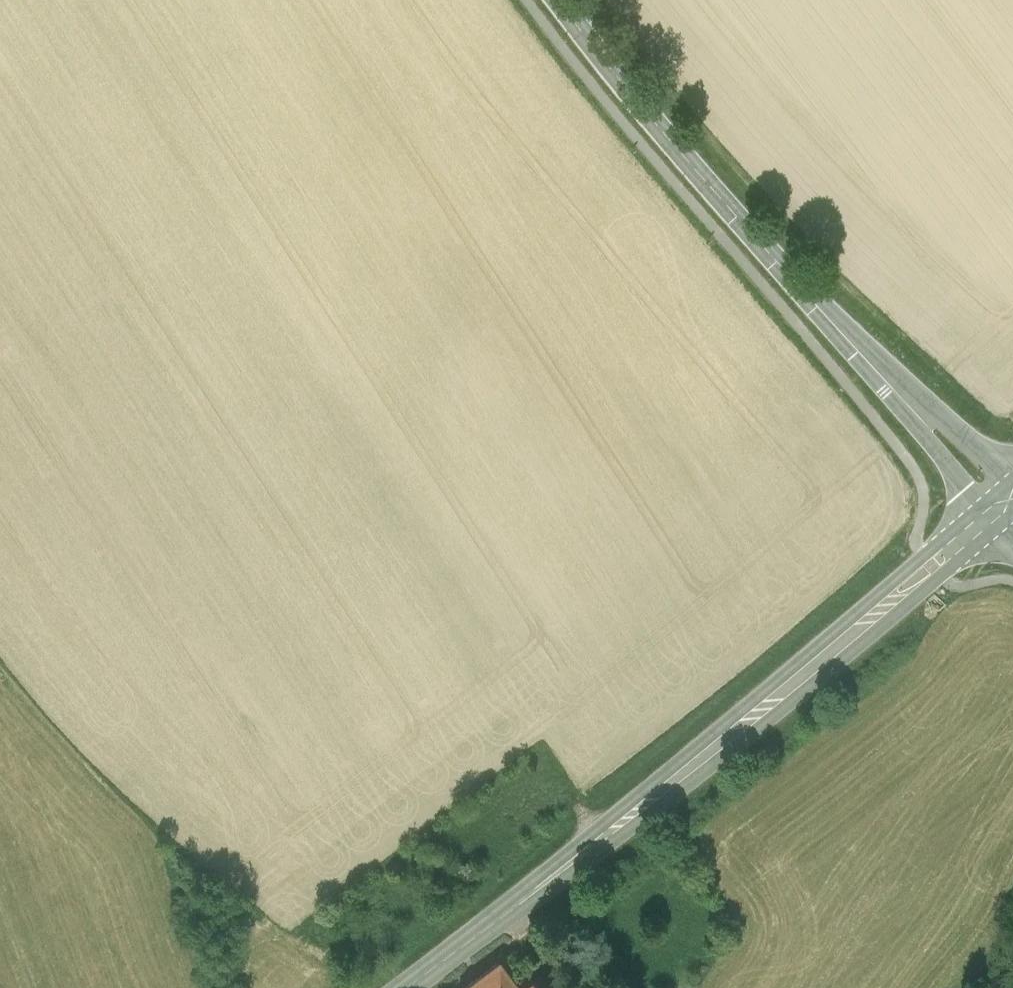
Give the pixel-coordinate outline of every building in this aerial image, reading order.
[(513,956),(470,987),(532,987),(535,986),(513,956)] [(550,976),(535,986),(532,987),(559,987),(550,976)]
